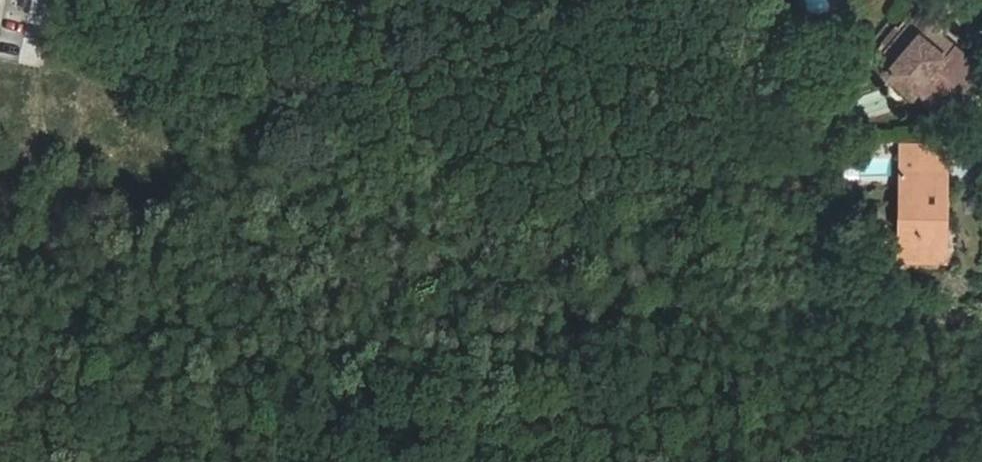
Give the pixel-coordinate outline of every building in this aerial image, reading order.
[(922,8),(881,56),(891,65),(885,73),(913,97),(916,94),(949,120),(972,93),(981,102),(981,63),(972,54),(970,56),(942,33),(946,27),(922,8)] [(902,149),(902,165),(947,166),(947,151),(902,149)] [(946,261),(947,166),(902,165),(900,260),(946,261)]
